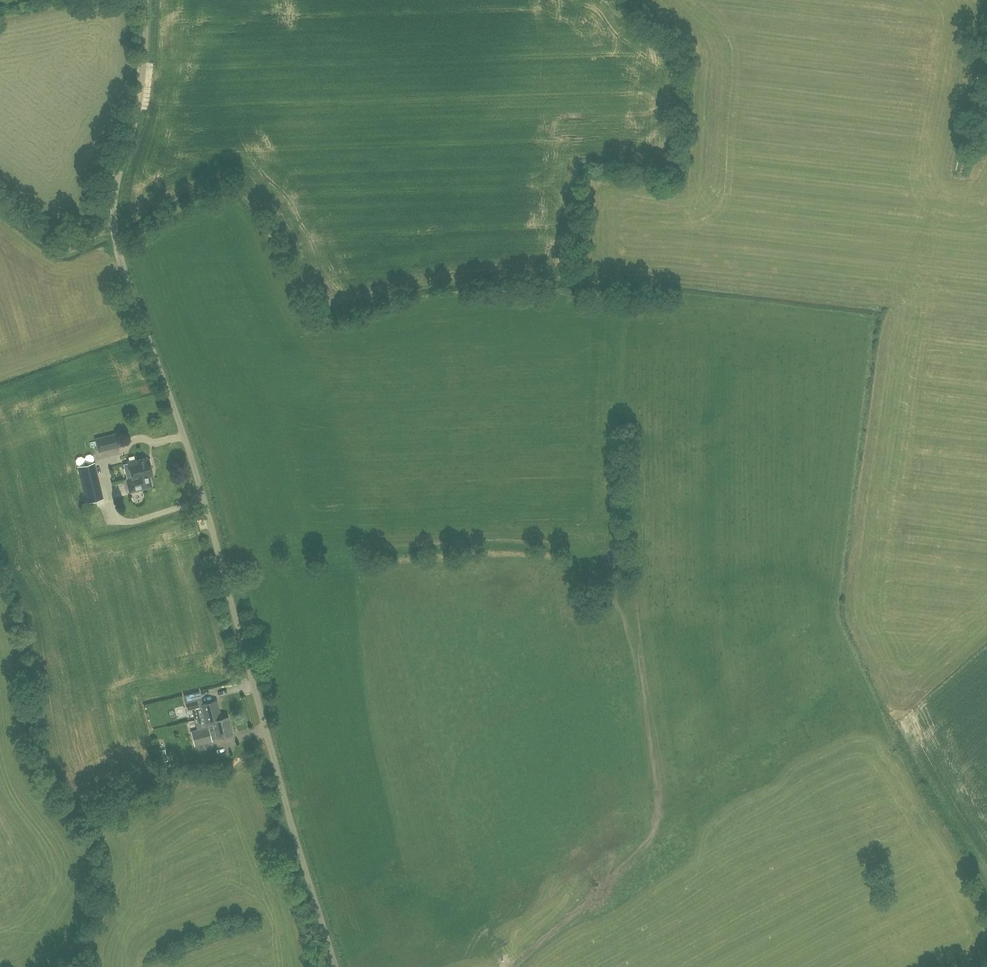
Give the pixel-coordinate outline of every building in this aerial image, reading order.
[(99,451),(119,446),(116,434),(96,439),(99,451)] [(138,462),(129,464),(124,466),(127,479),(133,478),(140,476),(141,477),(149,475),(149,476),(153,475),(151,467),(151,466),(151,463),(150,463),(149,459),(146,460),(146,458),(137,460),(138,462)] [(94,464),(78,467),(86,502),(102,499),(94,464)] [(152,486),(149,476),(149,475),(141,477),(140,476),(133,478),(127,479),(130,492),(152,486)] [(188,710),(189,710),(199,708),(197,700),(186,702),(188,710)] [(221,719),(221,718),(219,710),(216,701),(202,704),(206,723),(207,722),(221,719)] [(221,719),(207,722),(208,727),(191,731),(195,746),(212,741),(211,735),(216,733),(217,738),(232,734),(228,717),(221,718),(221,719)] [(165,739),(158,741),(161,754),(168,752),(165,739)]
